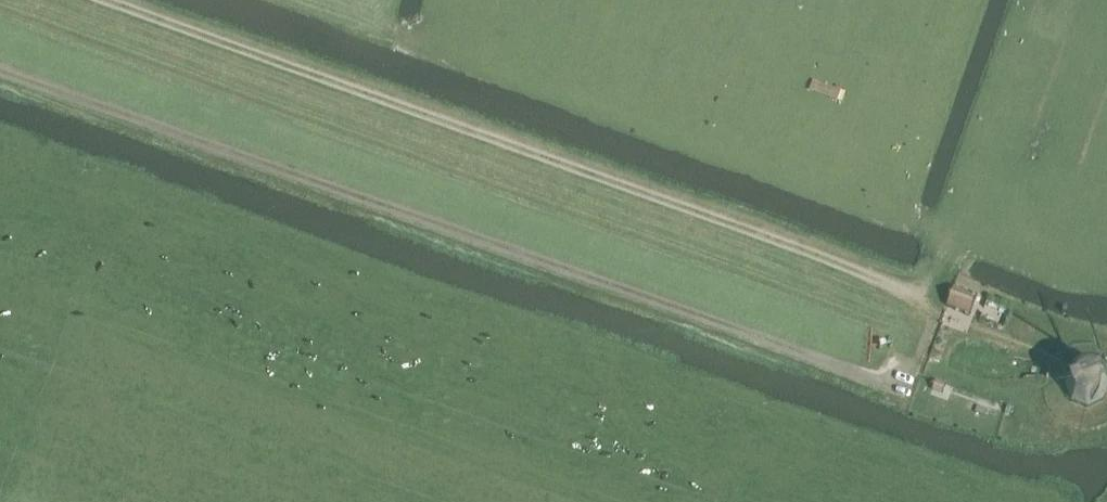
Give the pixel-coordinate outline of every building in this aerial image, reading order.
[(949,306),(970,314),(976,297),(955,289),(949,306)] [(1088,406),(1103,399),(1106,389),(1106,380),(1103,370),(1088,364),(1072,370),(1067,385),(1074,401),(1088,406)]
